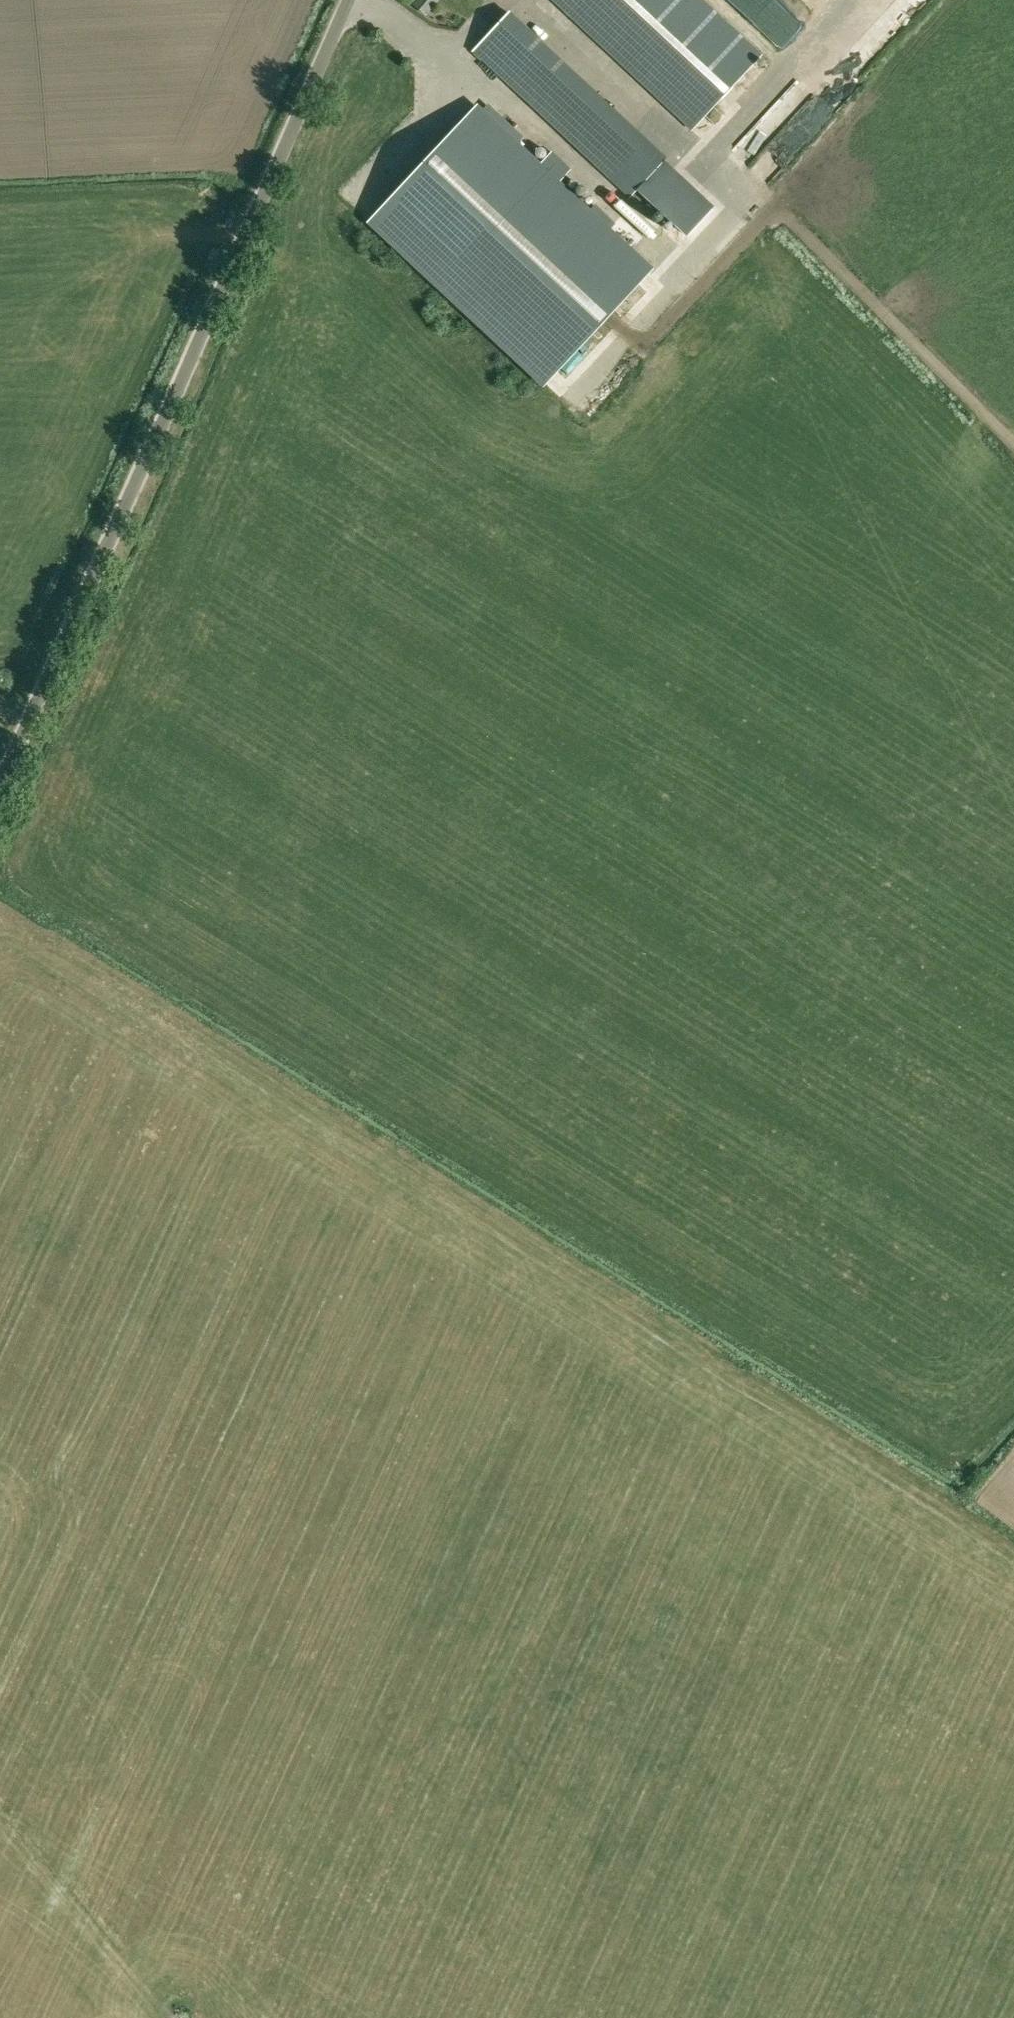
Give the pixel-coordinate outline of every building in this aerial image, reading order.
[(413,5),(426,15),(438,1),(437,0),(417,0),(413,5)] [(760,56),(700,0),(552,0),(692,130),(760,56)] [(568,68),(508,11),(472,50),(627,194),(660,159),(566,71),(568,68)] [(475,108),(370,221),(544,384),(649,271),(556,184),(570,170),(552,152),(538,167),(475,108)]
